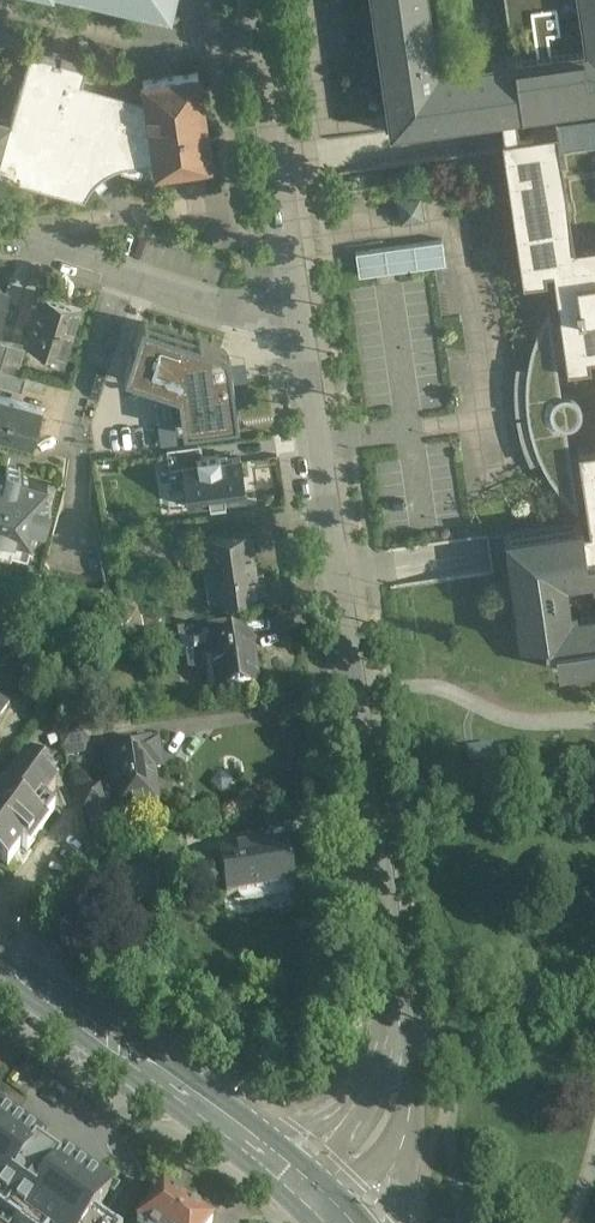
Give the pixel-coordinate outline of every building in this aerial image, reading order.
[(572,484),(575,488),(580,493),(585,497),(587,513),(503,524),(518,634),(554,629),(558,664),(594,659),(594,599),(573,602),(570,574),(594,571),(594,435),(577,437),(574,416),(575,415),(576,414),(577,413),(578,413),(579,412),(580,411),(580,410),(581,409),(582,407),(583,406),(583,405),(583,404),(584,403),(584,402),(584,401),(584,400),(584,398),(583,397),(583,396),(583,395),(583,394),(582,393),(582,392),(581,391),(580,390),(580,389),(579,388),(578,388),(577,387),(577,386),(575,386),(574,385),(573,384),(572,384),(570,384),(569,384),(566,359),(591,355),(594,385),(594,232),(571,235),(555,123),(518,128),(518,124),(516,108),(542,104),(594,97),(594,0),(576,0),(582,39),(444,58),(437,0),(377,0),(393,119),(394,124),(498,110),(500,126),(519,269),(553,264),(558,297),(555,301),(552,307),(547,315),(543,325),(539,335),(537,343),(535,351),(534,357),(533,372),(532,382),(533,390),(534,401),(535,410),(537,420),(540,428),(542,436),(545,443),(548,449),(552,457),(559,467),(563,474),(568,480),(572,484)] [(61,61),(60,65),(54,64),(56,59),(31,52),(11,123),(11,124),(0,164),(0,176),(5,178),(5,180),(43,190),(44,188),(84,199),(88,191),(93,184),(98,189),(106,181),(101,176),(110,171),(116,168),(122,166),(120,171),(140,176),(144,163),(154,161),(156,171),(211,164),(197,73),(143,81),(146,101),(82,83),(87,67),(61,61)] [(11,124),(0,121),(0,164),(11,124)] [(424,217),(420,193),(396,197),(401,222),(424,217)] [(445,262),(442,239),(355,251),(358,274),(445,262)] [(79,304),(40,292),(25,343),(54,352),(51,361),(61,364),(79,304)] [(227,351),(143,324),(126,375),(180,392),(184,429),(237,421),(227,351)] [(0,341),(0,369),(1,369),(8,343),(0,341)] [(24,348),(8,343),(1,369),(17,374),(24,348)] [(0,397),(0,434),(32,443),(41,409),(0,397)] [(197,445),(166,449),(169,469),(183,467),(183,466),(198,464),(197,458),(198,457),(197,445)] [(217,458),(216,455),(198,457),(197,458),(198,464),(183,466),(183,467),(189,504),(245,496),(239,458),(226,460),(225,457),(217,458)] [(7,465),(5,472),(0,471),(0,550),(3,551),(12,550),(15,538),(31,543),(31,542),(40,545),(49,553),(57,523),(45,527),(51,504),(42,502),(47,484),(19,476),(21,469),(7,465)] [(231,531),(207,534),(211,556),(198,557),(198,558),(211,556),(217,598),(204,600),(204,601),(258,593),(257,591),(263,590),(261,569),(254,570),(248,528),(238,530),(238,529),(231,530),(231,531)] [(231,639),(228,622),(176,629),(180,656),(210,651),(209,642),(231,639)] [(231,639),(209,642),(210,651),(211,657),(204,658),(209,697),(257,690),(249,637),(231,639)] [(0,696),(0,713),(8,702),(0,696)] [(88,729),(60,733),(63,747),(90,743),(88,729)] [(148,740),(106,746),(112,788),(115,810),(118,809),(119,812),(113,813),(115,829),(139,826),(139,825),(137,806),(158,803),(152,767),(160,766),(156,741),(149,743),(148,740)] [(0,793),(0,858),(7,863),(20,846),(26,850),(53,812),(40,802),(30,815),(17,805),(41,772),(25,760),(0,793)] [(84,773),(71,777),(75,792),(88,788),(84,773)] [(104,785),(75,793),(83,819),(84,819),(92,845),(117,842),(115,829),(113,813),(119,812),(118,809),(115,810),(112,788),(104,785)] [(287,842),(218,853),(219,855),(186,860),(186,861),(166,864),(171,895),(224,887),(226,900),(293,890),(287,842)] [(0,1108),(0,1216),(10,1222),(104,1222),(95,1217),(115,1190),(0,1108)] [(186,1208),(161,1190),(138,1222),(175,1222),(186,1208)] [(175,1222),(208,1222),(186,1208),(175,1222)]
